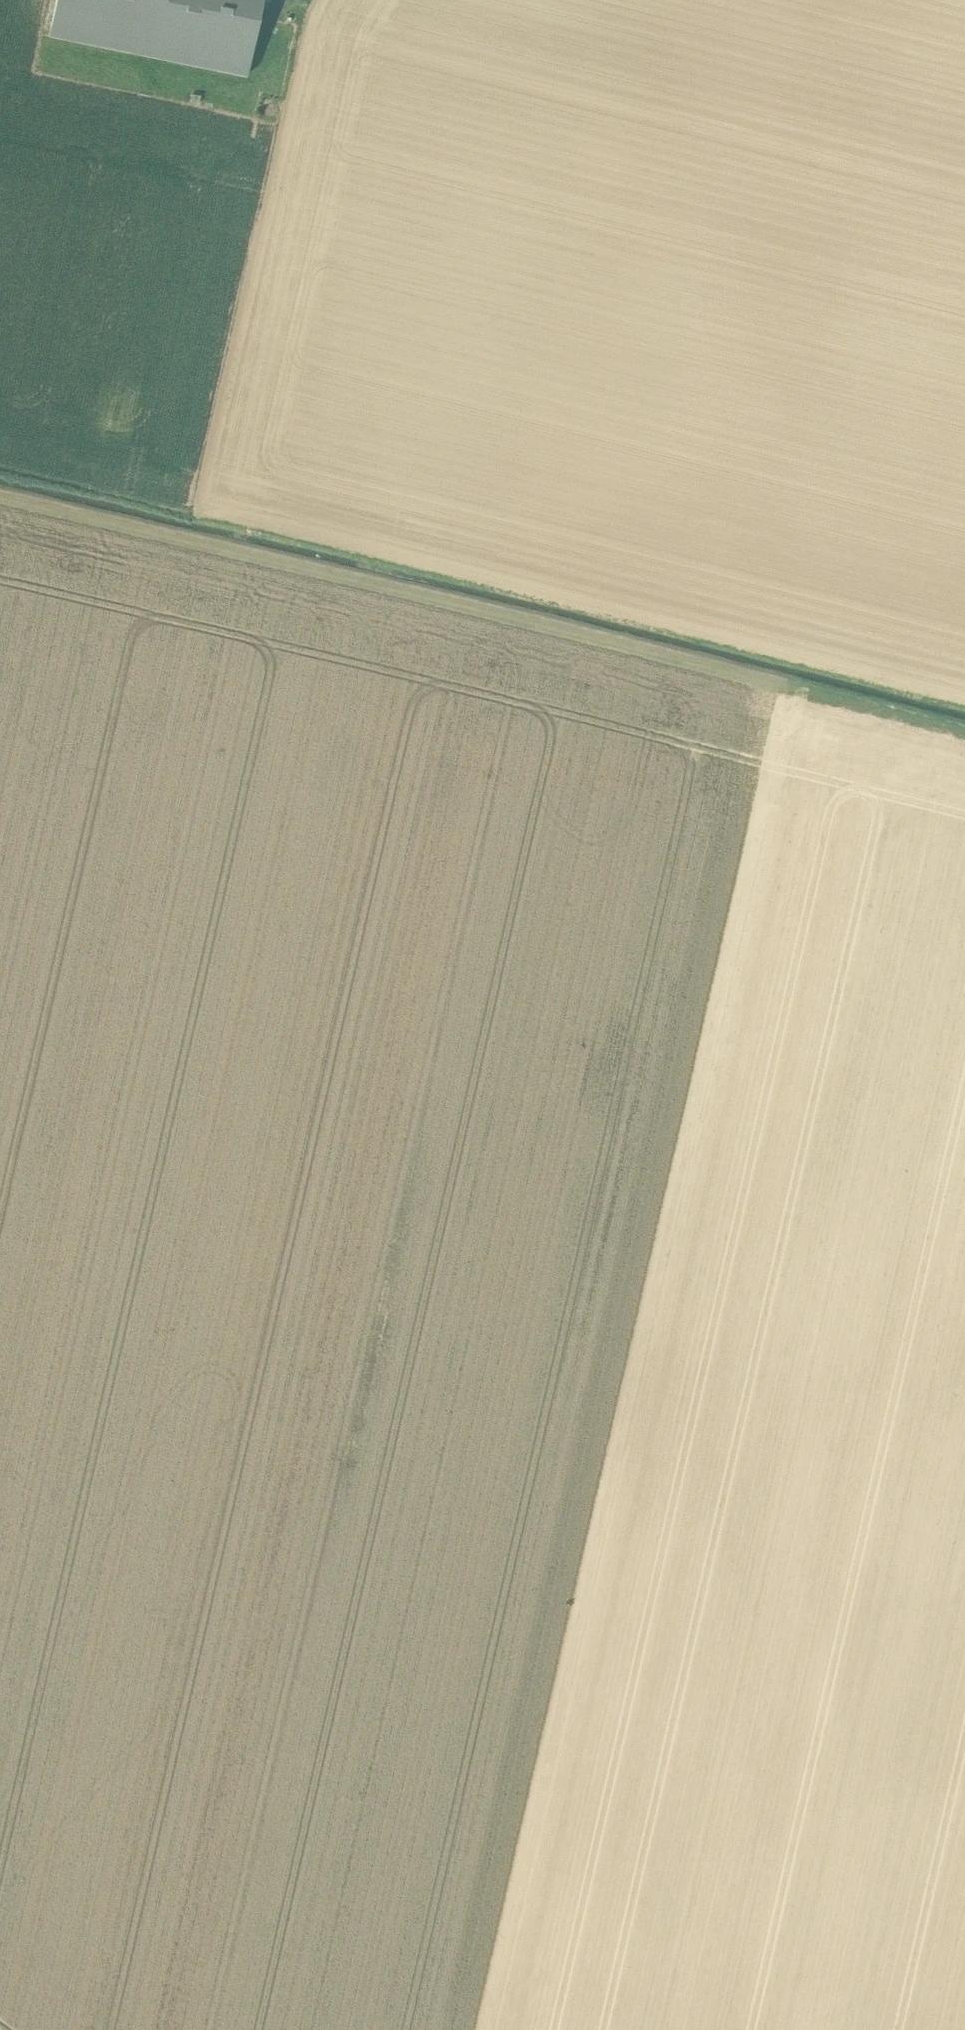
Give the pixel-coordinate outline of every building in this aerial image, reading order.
[(49,34),(247,75),(262,0),(56,0),(49,34)] [(192,93),(191,101),(200,102),(201,94),(192,93)]
